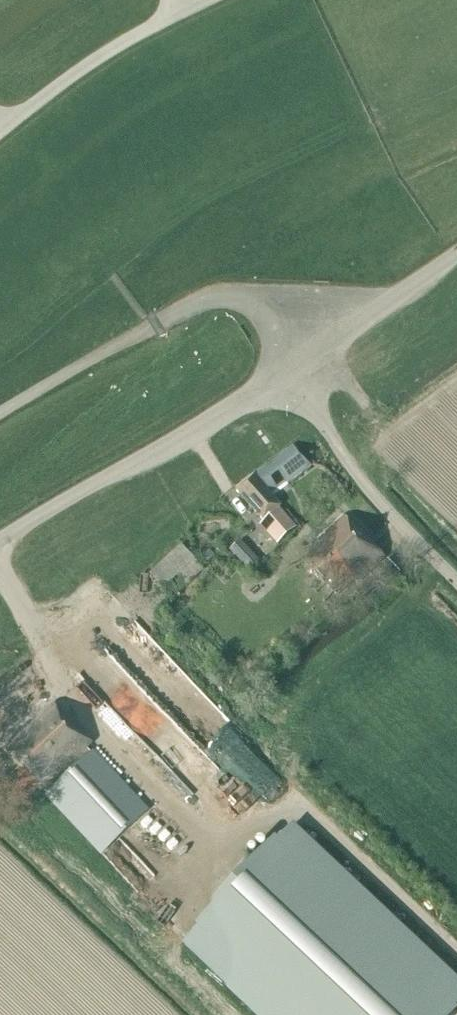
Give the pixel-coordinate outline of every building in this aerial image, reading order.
[(287,483),(310,466),(293,447),(255,475),(270,492),(286,481),(287,483)] [(278,545),(297,527),(279,508),(281,507),(253,476),(237,490),(265,521),(259,526),(278,545)] [(356,583),(383,557),(342,515),(316,540),(320,544),(302,560),(335,595),(352,580),(356,583)] [(164,611),(174,602),(172,600),(204,570),(181,546),(149,576),(158,585),(149,594),(164,611)] [(249,550),(238,560),(249,571),(260,562),(249,550)] [(215,557),(210,552),(203,557),(208,563),(215,557)] [(383,588),(398,573),(386,560),(370,575),(383,588)] [(229,772),(107,637),(79,662),(198,792),(206,785),(209,789),(229,772)] [(55,707),(5,753),(20,770),(0,788),(0,804),(11,815),(39,789),(41,790),(44,788),(49,794),(48,795),(102,854),(147,813),(93,754),(92,755),(86,749),(92,743),(69,717),(67,719),(55,707)] [(456,1006),(456,987),(290,830),(184,944),(260,1014),(449,1014),(456,1006)]
